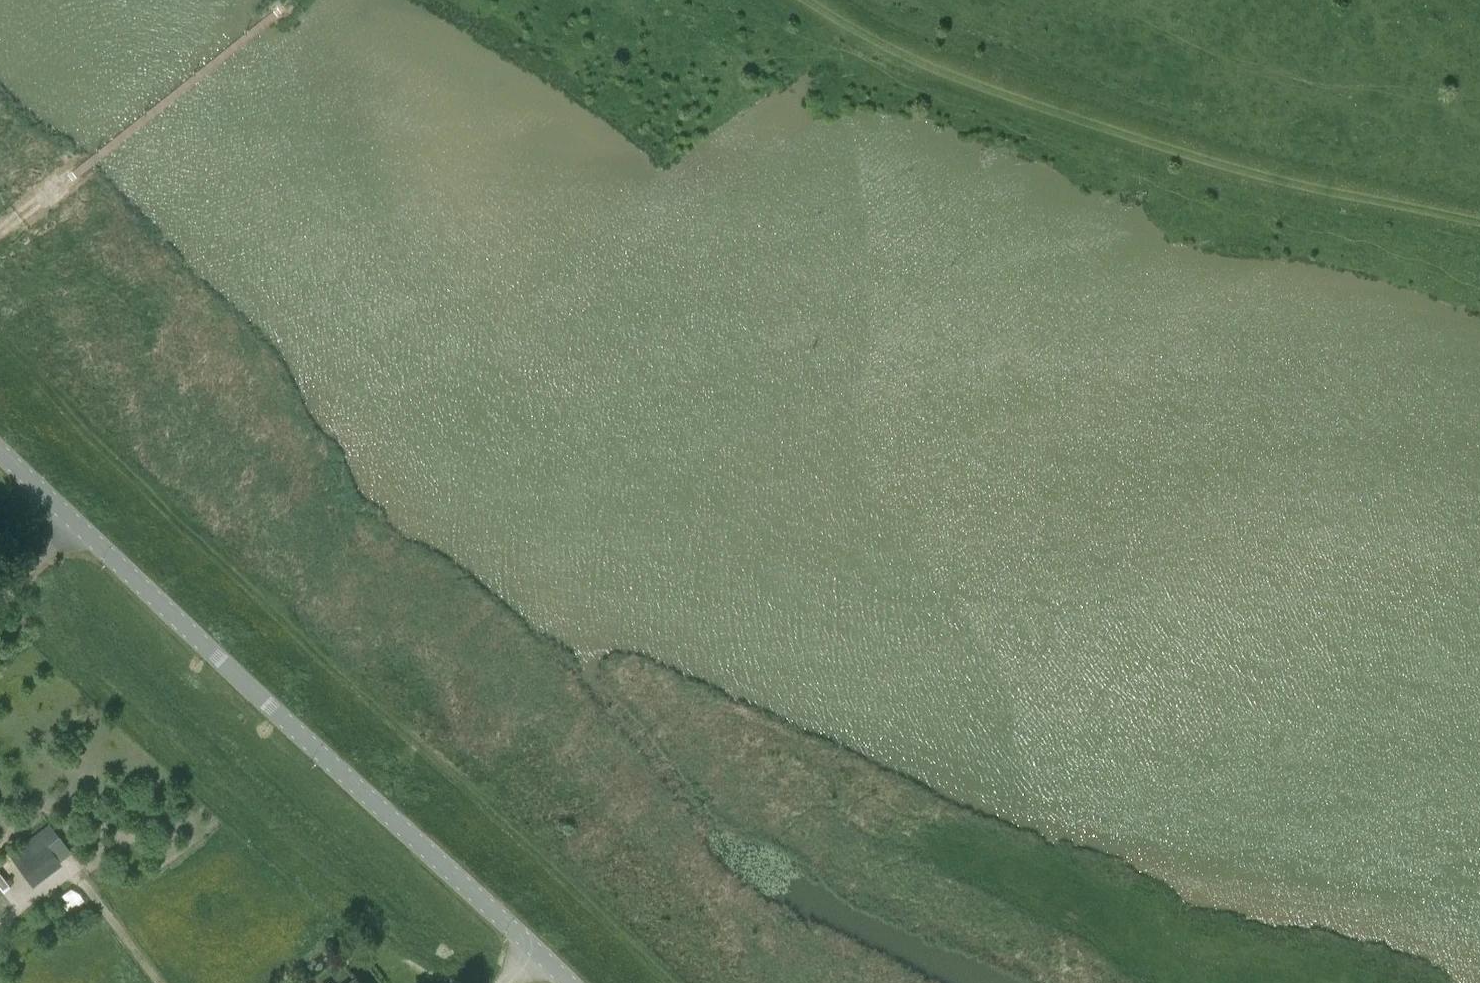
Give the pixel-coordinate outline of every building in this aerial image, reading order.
[(30,882),(59,860),(38,833),(9,855),(30,882)]
